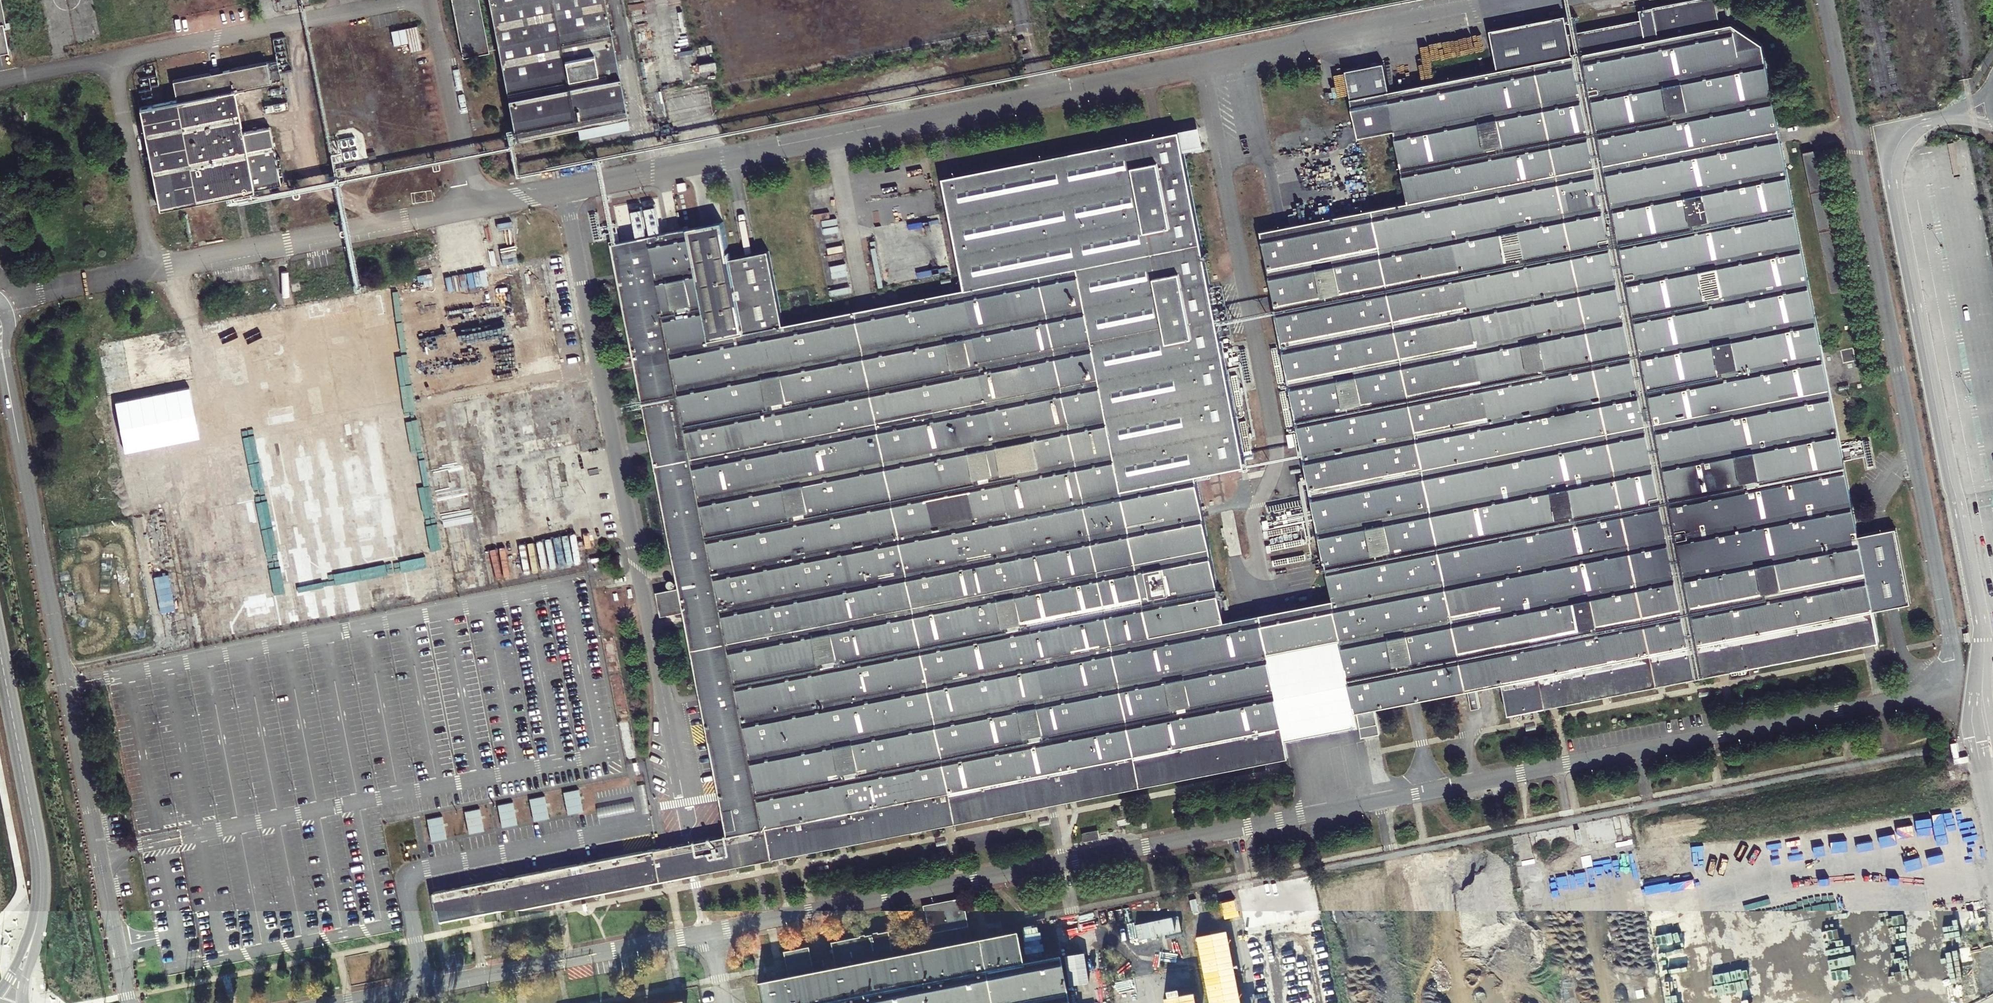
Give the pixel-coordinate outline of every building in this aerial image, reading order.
[(452,43),(476,38),(468,0),(443,0),(452,43)] [(522,138),(521,136),(628,115),(605,0),(479,0),(504,128),(512,127),(514,139),(522,138)] [(1643,20),(1577,31),(1572,13),(1495,33),(1499,71),(1393,91),(1388,93),(1395,129),(1408,202),(1262,231),(1335,600),(1360,721),(1363,738),(1379,734),(1375,708),(1501,683),(1508,715),(1877,642),(1872,612),(1911,605),(1895,529),(1857,536),(1769,48),(1737,24),(1723,26),(1717,0),(1695,0),(1641,11),(1643,20)] [(409,52),(422,49),(417,25),(390,31),(393,46),(407,43),(409,52)] [(131,102),(152,202),(273,177),(260,120),(233,126),(225,83),(271,72),(267,53),(164,75),(167,96),(131,102)] [(1395,129),(1388,93),(1352,100),(1360,136),(1395,129)] [(434,890),(441,923),(1289,757),(1285,737),(1261,615),(1225,622),(1202,509),(1162,516),(1156,484),(1241,467),(1170,109),(937,155),(963,290),(783,326),(745,333),(730,256),(723,222),(614,243),(635,354),(637,365),(729,834),(434,890)] [(1844,291),(1818,163),(1806,166),(1832,294),(1844,291)] [(768,248),(730,256),(745,333),(783,326),(768,248)] [(637,365),(635,354),(616,359),(618,369),(637,365)] [(1261,615),(1285,737),(1360,721),(1335,600),(1261,615)] [(1083,837),(1097,836),(1096,829),(1083,830),(1083,837)] [(1168,900),(1175,952),(1204,948),(1197,896),(1168,900)] [(968,926),(962,897),(924,904),(929,933),(968,926)] [(1061,957),(1024,964),(1017,932),(892,957),(888,931),(832,943),(836,967),(823,970),(812,972),(808,948),(783,952),(788,977),(757,983),(761,1002),(1069,1002),(1061,957)]
